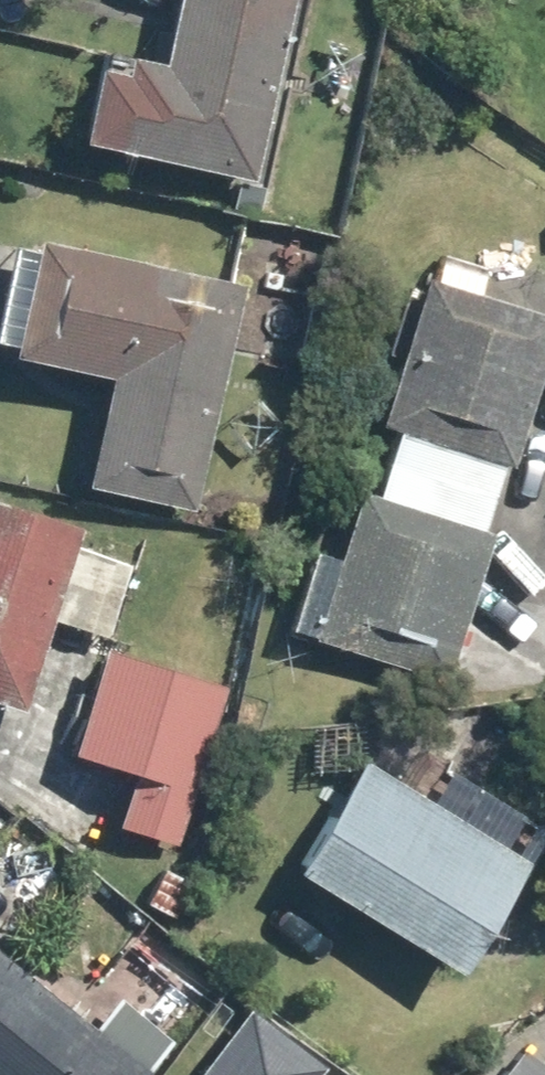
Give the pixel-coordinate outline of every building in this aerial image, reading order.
[(110,67),(106,83),(78,77),(61,151),(160,173),(240,191),(283,0),(162,0),(145,74),(110,67)] [(204,417),(230,292),(119,269),(14,248),(0,317),(0,372),(93,392),(72,496),(182,519),(204,417)] [(410,283),(364,436),(502,477),(544,335),(544,323),(410,283)] [(482,542),(344,497),(296,644),(434,688),(482,542)] [(11,720),(69,535),(0,514),(0,716),(11,720)] [(153,672),(89,653),(57,761),(120,780),(104,833),(167,852),(216,691),(153,672)] [(419,809),(348,766),(275,884),(344,928),(437,986),(529,840),(436,782),(419,809)] [(0,978),(0,1074),(126,1074),(0,978)] [(190,1074),(304,1074),(319,1055),(244,1001),(190,1074)]
